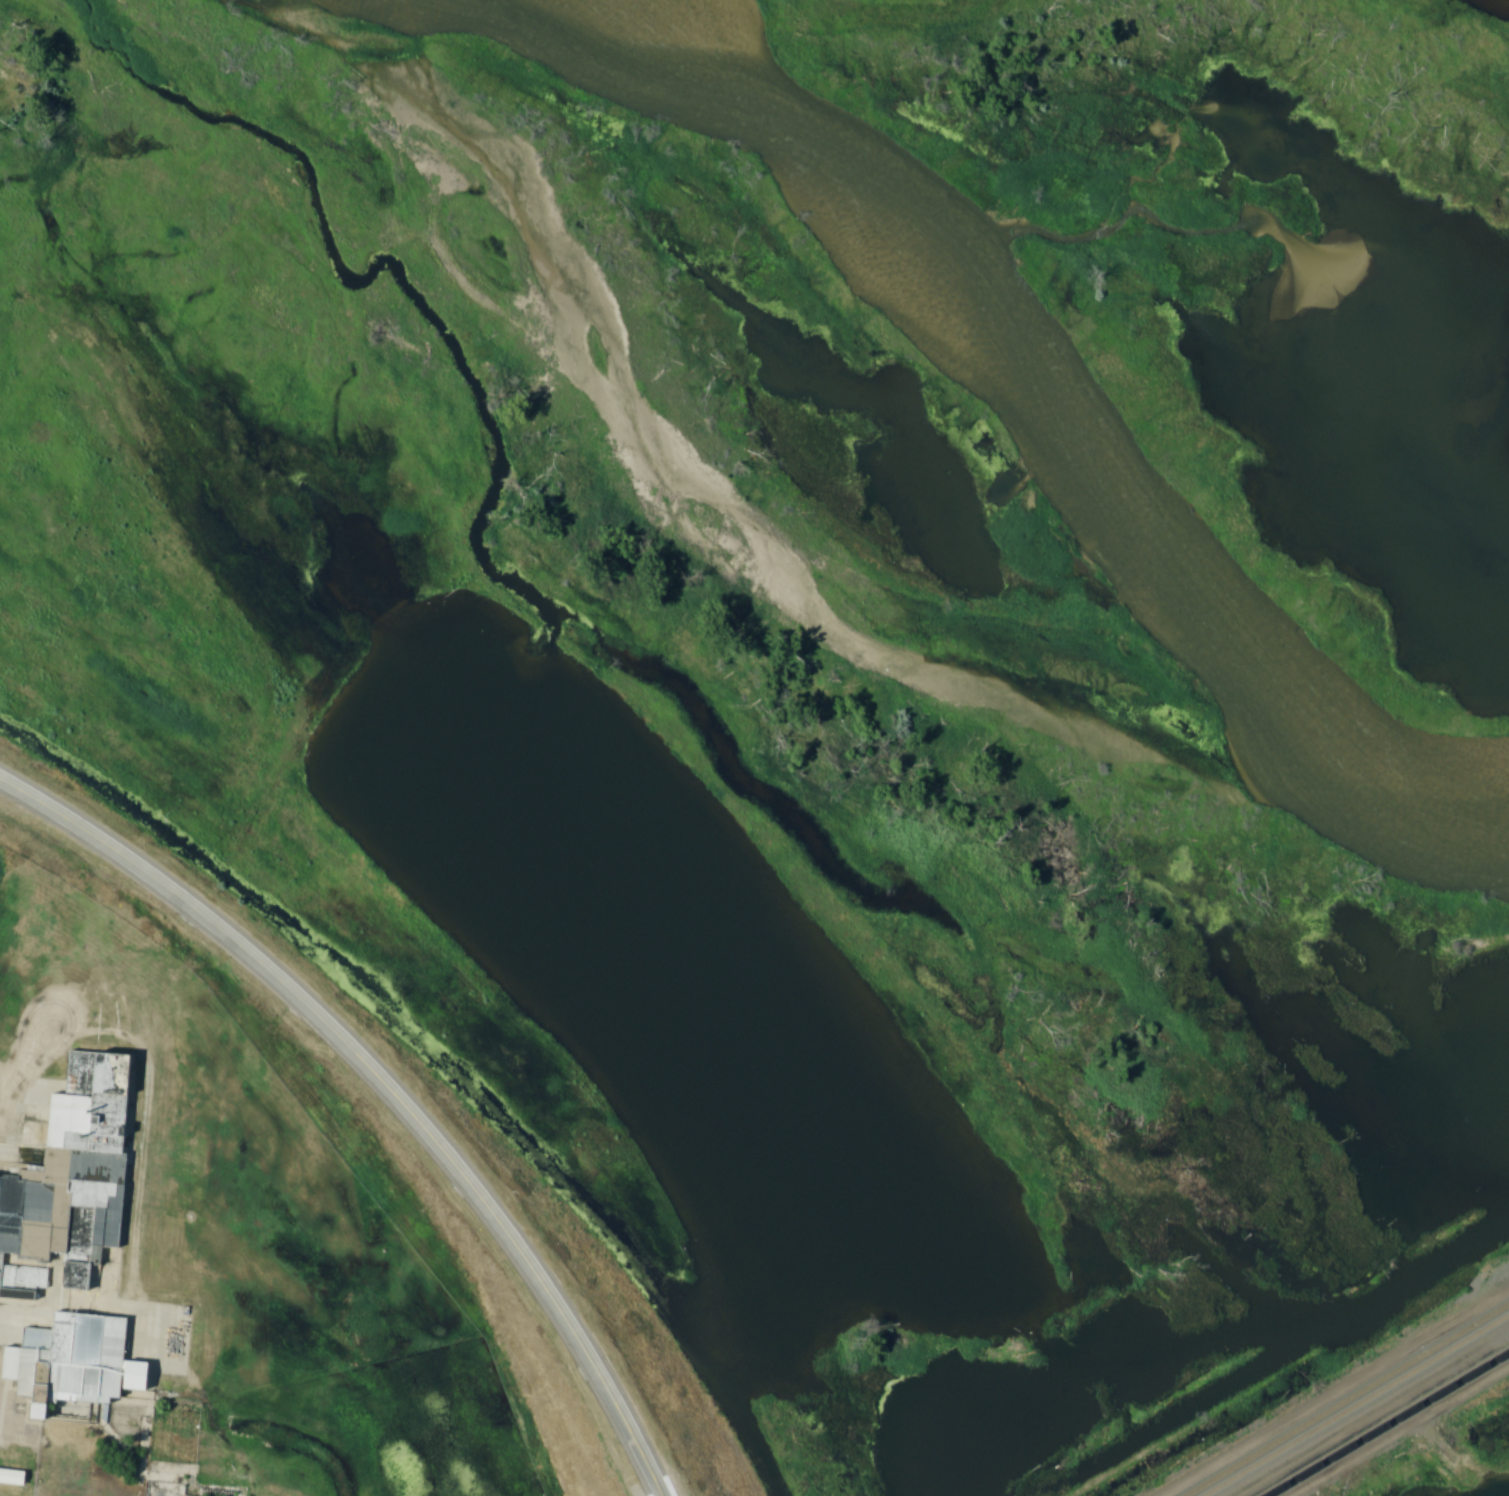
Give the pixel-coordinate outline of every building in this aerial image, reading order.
[(1,1301),(23,1303),(22,1326),(28,1326),(26,1349),(5,1348),(2,1381),(24,1382),(23,1398),(34,1398),(33,1419),(89,1422),(90,1409),(156,1389),(157,1363),(130,1362),(133,1318),(54,1313),(55,1288),(98,1291),(101,1249),(126,1250),(139,1056),(71,1051),(68,1093),(53,1098),(48,1175),(0,1172),(0,1299),(1,1301)] [(26,1486),(28,1473),(0,1469),(0,1482),(26,1486)] [(248,1489),(218,1488),(217,1495),(248,1495),(248,1489)]
